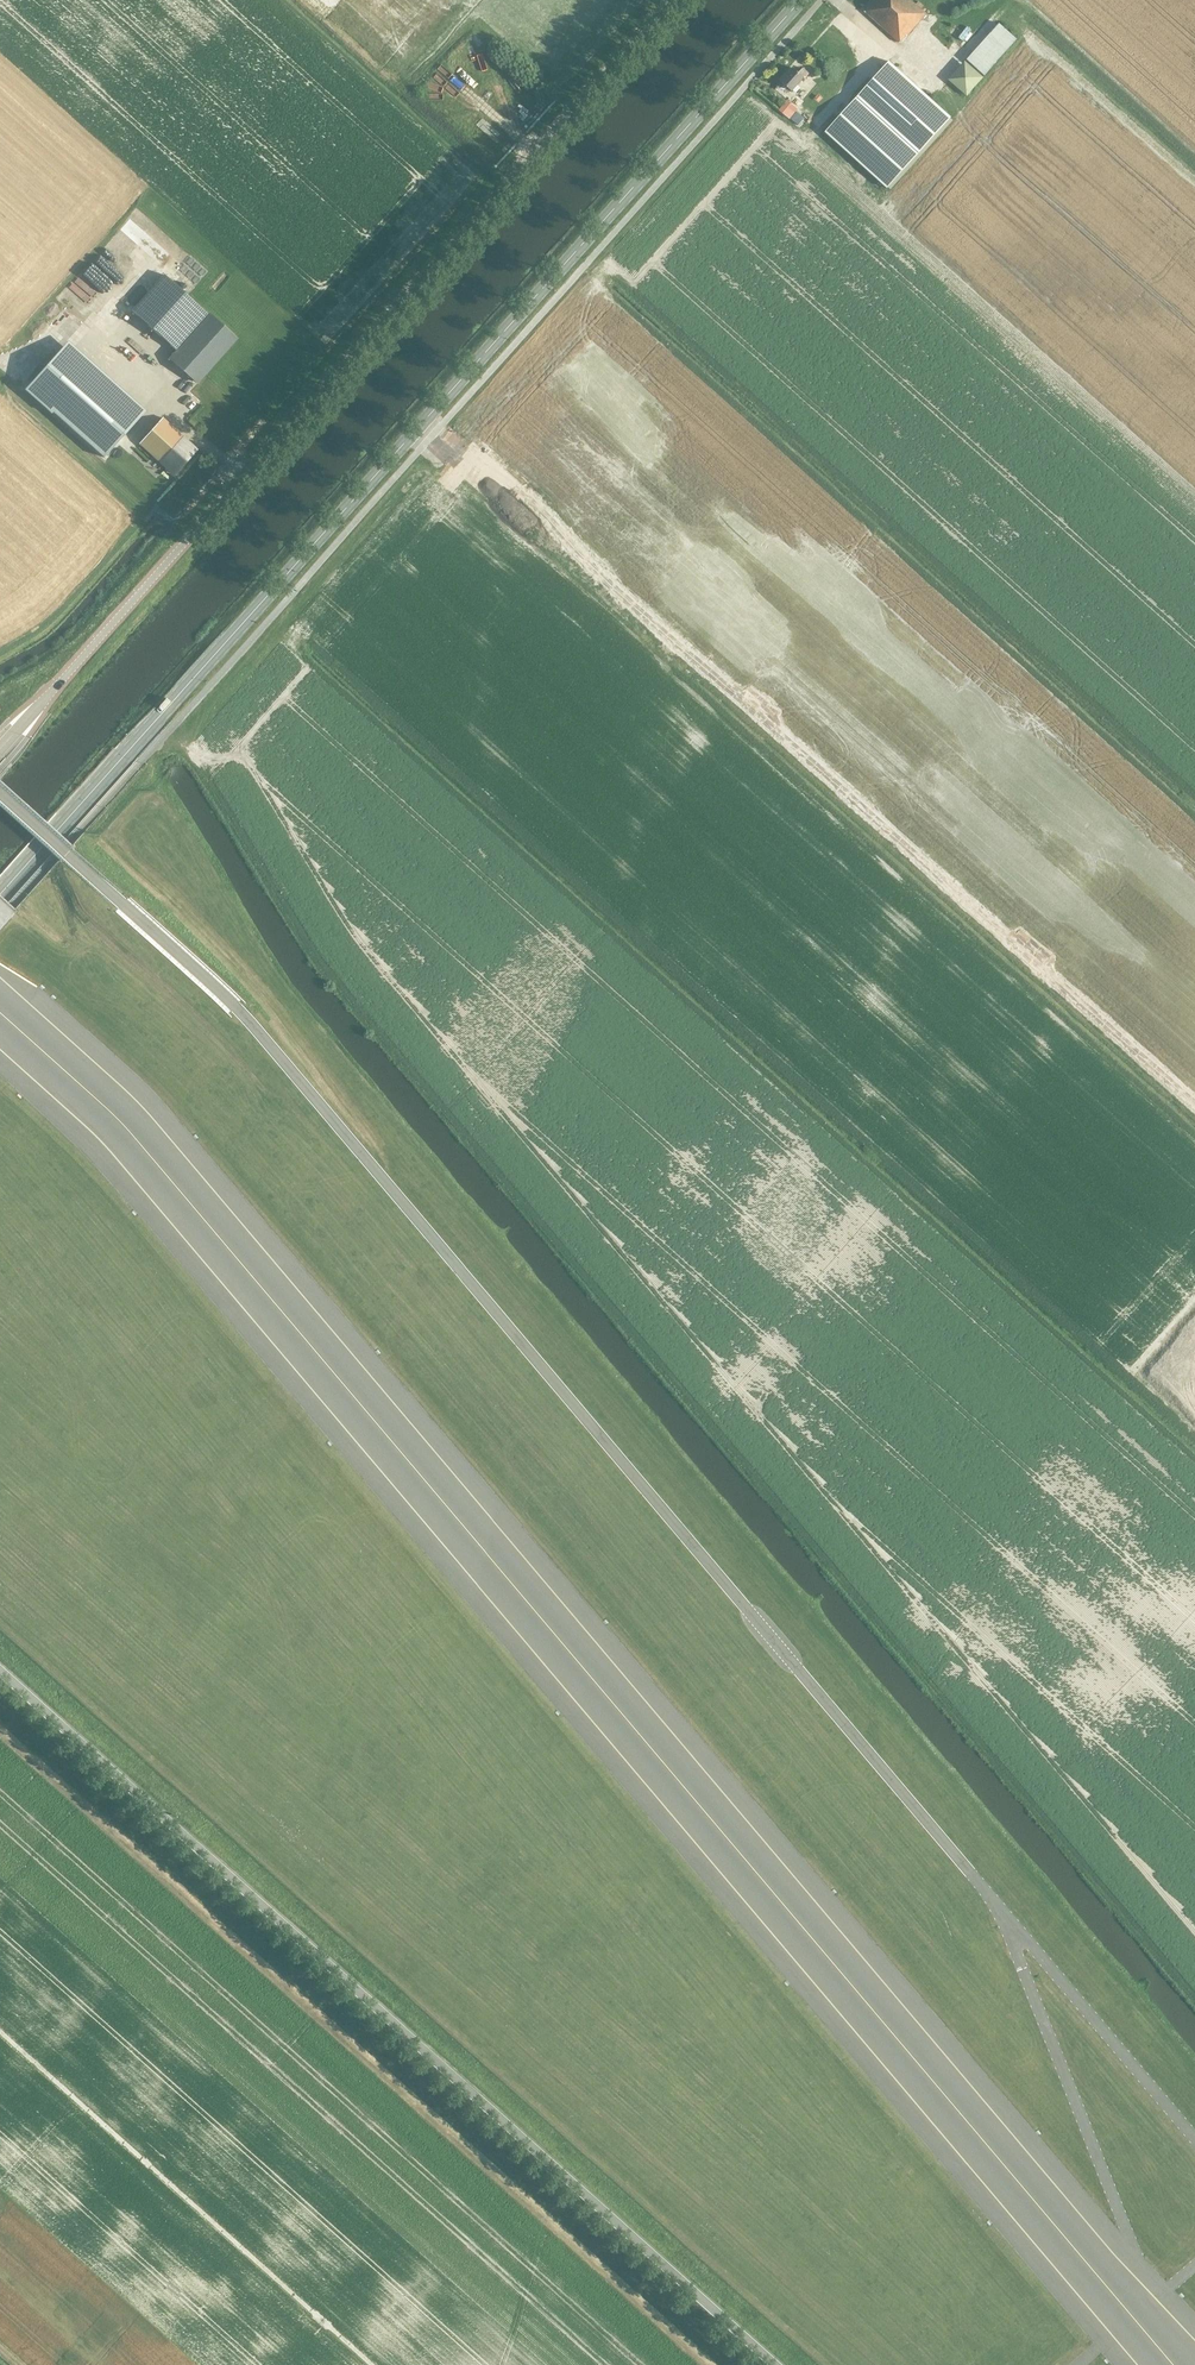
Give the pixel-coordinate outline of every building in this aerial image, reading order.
[(864,10),(899,41),(906,33),(906,34),(925,13),(921,9),(924,6),(919,1),(916,5),(911,0),(873,0),(864,10)] [(463,79),(490,72),(484,53),(470,57),(471,62),(460,66),(463,79)] [(889,61),(857,97),(919,153),(951,118),(889,61)] [(967,97),(984,78),(965,61),(948,80),(967,97)] [(803,76),(807,71),(802,67),(798,71),(793,67),(782,80),(792,89),(804,76),(803,76)] [(855,99),(825,132),(887,188),(919,153),(857,97),(855,99)] [(798,125),(805,118),(792,105),(785,111),(798,125)] [(102,267),(91,278),(109,295),(120,284),(102,267)] [(189,296),(165,274),(130,313),(175,352),(168,359),(197,385),(237,341),(189,296)] [(58,352),(26,388),(104,458),(136,422),(135,421),(58,352)] [(173,474),(196,449),(163,418),(140,444),(173,474)]
